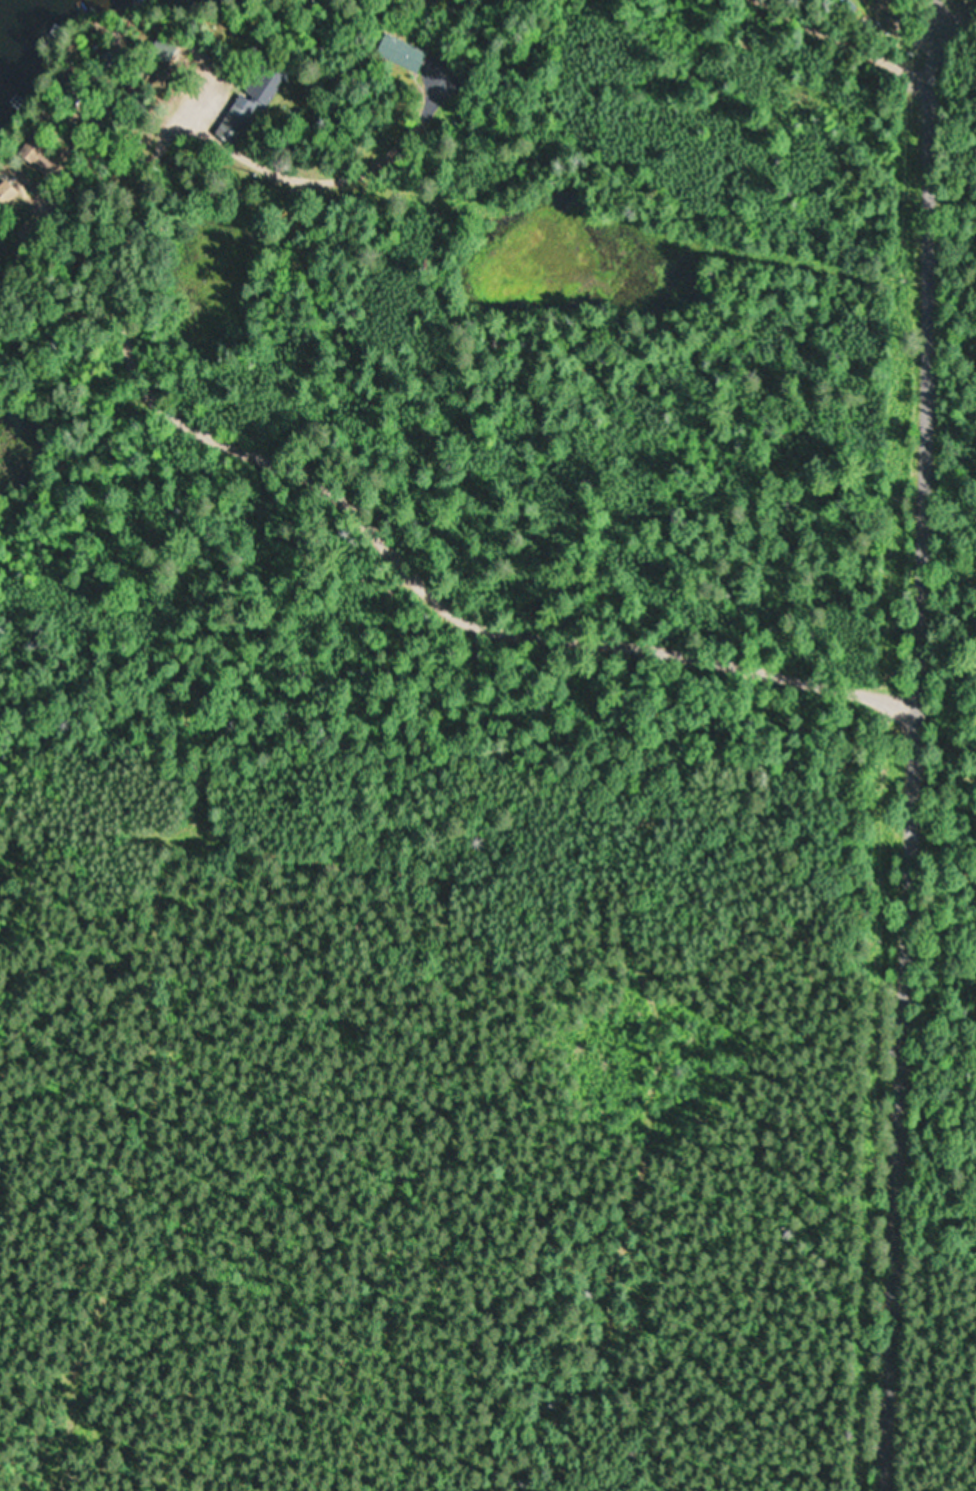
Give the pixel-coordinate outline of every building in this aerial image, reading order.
[(424,52),(384,34),(375,55),(415,73),(424,52)] [(211,130),(229,146),(289,76),(271,61),(211,130)]
